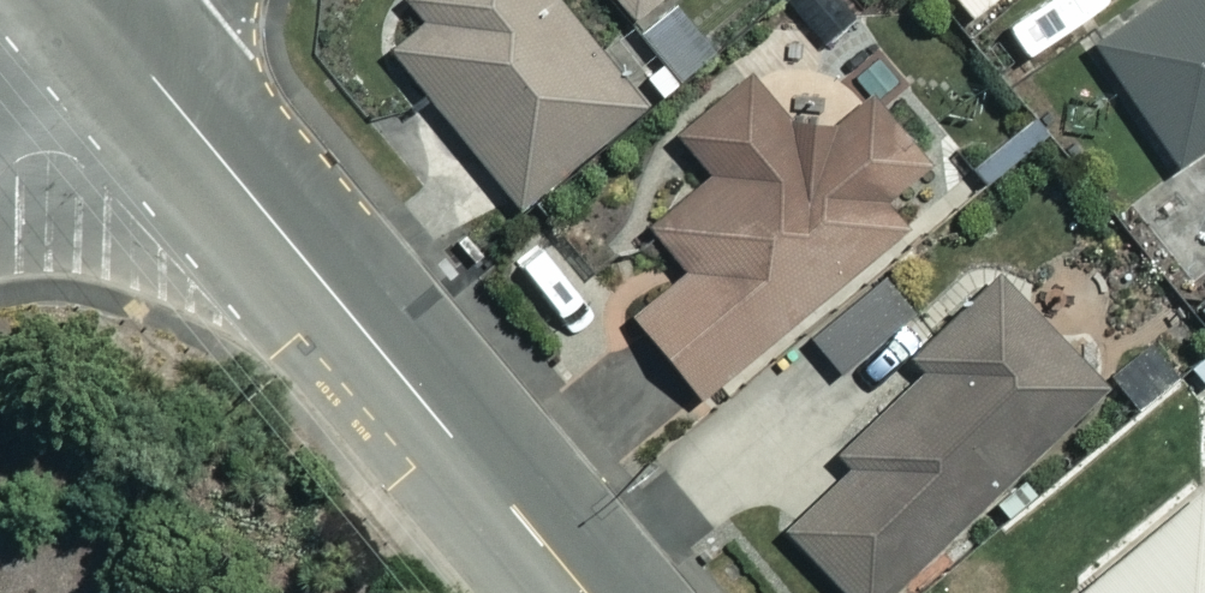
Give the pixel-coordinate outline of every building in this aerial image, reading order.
[(418,23),(390,45),(516,201),(637,104),(553,0),(399,0),(418,23)] [(631,12),(646,0),(621,0),(631,12)] [(1086,46),(1177,168),(1204,147),(1204,0),(1147,0),(1086,46)] [(817,144),(754,68),(677,131),(709,170),(649,220),(686,266),(632,310),(698,389),(901,223),(878,194),(918,161),(869,101),(817,144)] [(1194,190),(1204,227),(1204,186),(1194,190)] [(985,268),(902,349),(916,364),(834,445),(850,461),(783,527),(848,592),(880,592),(1096,380),(985,268)] [(1195,486),(1067,592),(1204,592),(1204,499),(1195,486)]
